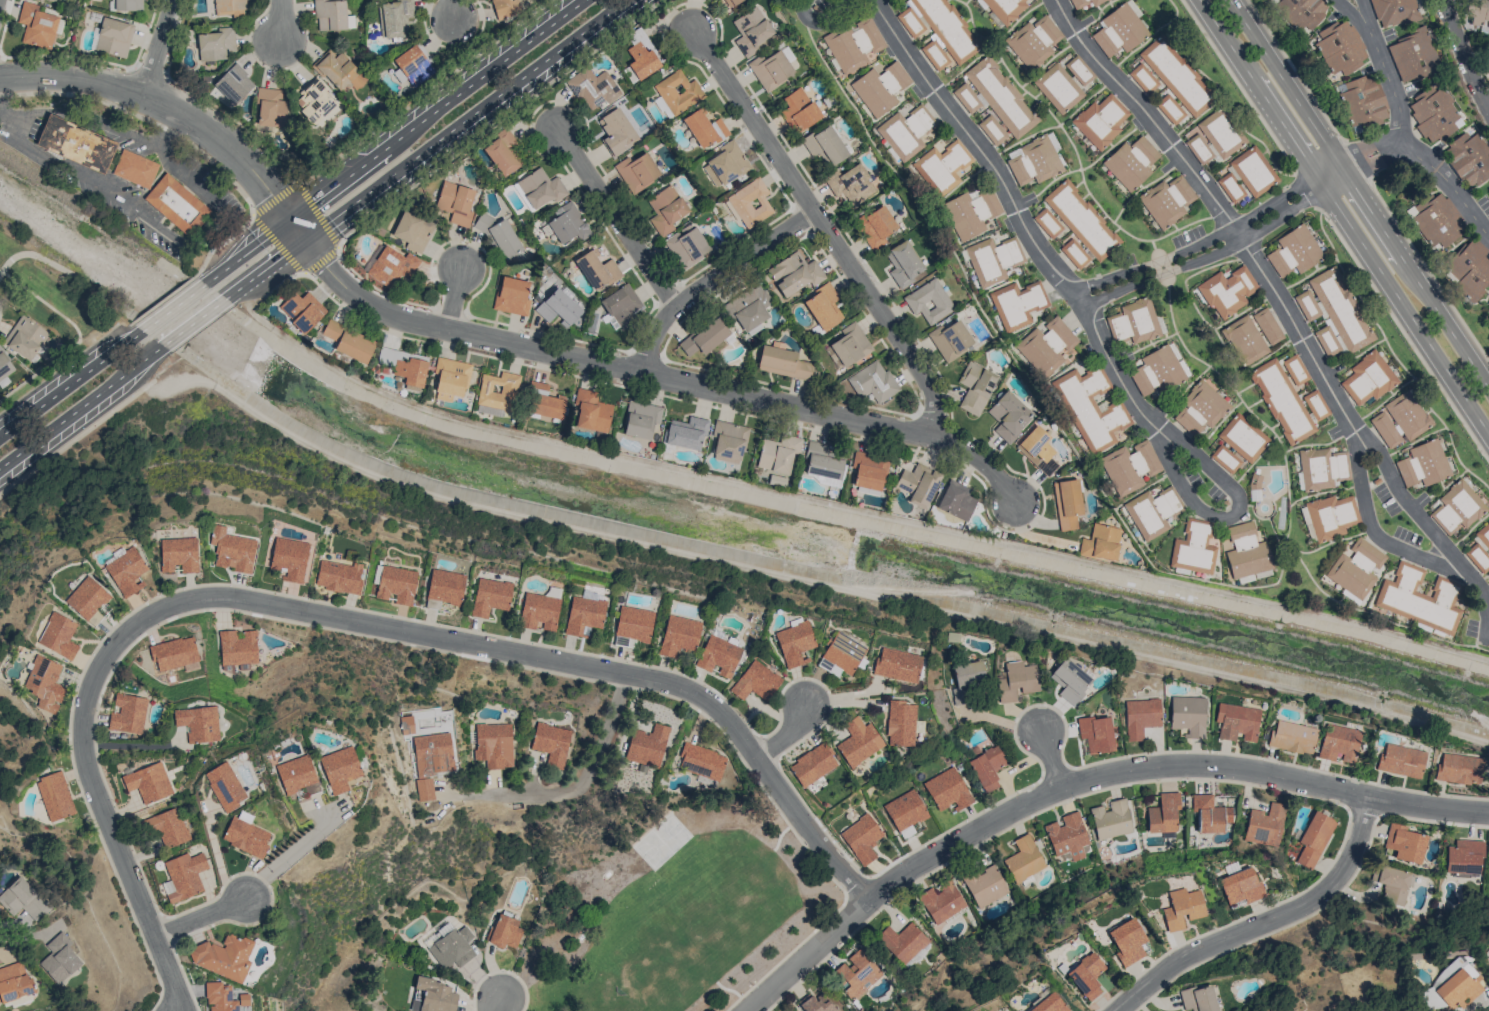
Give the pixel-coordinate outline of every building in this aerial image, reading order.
[(142,0),(113,0),(113,11),(142,11),(142,0)] [(214,17),(245,15),(244,0),(213,0),(214,17)] [(345,0),(315,0),(316,31),(346,30),(345,0)] [(412,0),(398,0),(378,2),(381,38),(407,36),(406,18),(413,17),(412,0)] [(519,0),(491,0),(497,19),(522,12),(519,0)] [(724,12),(744,0),(717,0),(724,12)] [(947,2),(949,0),(958,12),(933,31),(932,29),(928,32),(926,30),(914,39),(896,16),(909,6),(920,20),(923,18),(909,0),(945,0),(947,2)] [(1028,6),(1023,1),(1025,0),(981,0),(1004,26),(1028,6)] [(1075,9),(1070,0),(1088,0),(1089,2),(1075,9)] [(1330,7),(1323,0),(1268,0),(1265,3),(1296,31),(1303,25),(1308,30),(1330,7)] [(1413,0),(1370,0),(1378,29),(1418,18),(1413,0)] [(1478,0),(1472,0),(1469,24),(1480,25),(1479,32),(1488,33),(1488,1),(1478,0)] [(21,42),(50,49),(58,16),(38,11),(39,5),(22,1),(17,21),(25,23),(21,42)] [(1125,1),(1150,33),(1137,43),(1125,52),(1120,45),(1118,46),(1120,47),(1107,57),(1090,35),(1103,25),(1105,27),(1106,27),(1100,19),(1112,10),(1125,1)] [(740,36),(734,39),(741,55),(774,38),(758,7),(731,20),(740,36)] [(944,45),(941,47),(952,61),(940,71),(922,48),(932,40),(930,38),(935,34),(933,31),(958,12),(967,23),(965,25),(975,38),(978,36),(985,45),(959,65),(952,56),(944,45)] [(1030,70),(1004,39),(1016,29),(1017,30),(1028,21),(1033,27),(1035,26),(1033,23),(1045,13),(1064,35),(1052,45),(1050,42),(1048,44),(1053,51),(1043,60),(1042,60),(1043,61),(1031,71),(1030,70)] [(823,38),(843,77),(869,64),(865,57),(885,46),(869,16),(848,26),(848,25),(823,38)] [(1317,32),(1321,40),(1314,44),(1331,74),(1339,70),(1341,75),(1369,59),(1346,16),(1317,32)] [(93,50),(126,58),(134,25),(102,17),(93,50)] [(199,62),(226,59),(225,52),(235,51),(233,26),(217,28),(217,32),(196,34),(199,62)] [(660,66),(650,50),(653,48),(639,26),(625,35),(631,45),(625,49),(633,62),(621,69),(631,85),(660,66)] [(1385,42),(1400,84),(1440,69),(1425,28),(1385,42)] [(1138,54),(1192,118),(1215,98),(1161,34),(1138,54)] [(413,88),(435,71),(414,43),(392,60),(413,88)] [(765,92),(794,73),(779,49),(763,60),(760,55),(746,63),(765,92)] [(348,82),(356,90),(366,80),(340,52),(334,57),(327,50),(313,63),(339,90),(348,82)] [(1095,77),(1070,50),(1059,61),(1083,87),(1095,77)] [(986,55),(988,53),(998,66),(996,67),(1003,76),(1005,74),(1014,86),(1012,88),(1009,91),(989,106),(988,104),(984,107),(982,104),(970,114),(952,91),(965,81),(975,95),(979,92),(963,72),(986,55)] [(850,82),(873,119),(898,103),(892,94),(910,82),(897,61),(876,74),(873,68),(850,82)] [(217,91),(233,106),(255,82),(232,62),(216,78),(223,85),(217,91)] [(1060,115),(1084,95),(1056,62),(1032,82),(1060,115)] [(1158,85),(1141,62),(1127,73),(1145,96),(1158,85)] [(622,95),(605,70),(594,77),(586,66),(565,80),(586,112),(603,101),(606,105),(622,95)] [(705,97),(694,79),(687,83),(679,69),(653,85),(672,116),(705,97)] [(1342,82),(1344,91),(1339,92),(1349,127),(1388,116),(1375,75),(1365,78),(1364,76),(1342,82)] [(337,103),(315,79),(291,102),(313,125),(337,103)] [(1464,124),(1438,81),(1412,96),(1415,101),(1406,107),(1429,145),(1464,124)] [(776,100),(793,133),(820,119),(803,86),(776,100)] [(1000,120),(997,122),(1008,136),(996,146),(978,123),(988,115),(986,113),(991,109),(989,106),(990,105),(1012,88),(1014,86),(1023,98),(1021,100),(1031,113),(1034,111),(1040,120),(1015,139),(1008,130),(1000,120)] [(285,127),(285,100),(281,100),(281,89),(257,88),(257,126),(285,127)] [(1129,113),(1106,90),(1071,124),(1098,152),(1121,129),(1117,125),(1129,113)] [(937,125),(921,103),(902,117),(897,110),(872,128),(899,164),(925,146),(919,139),(937,125)] [(1183,142),(1201,169),(1245,141),(1223,106),(1184,132),(1189,139),(1183,142)] [(601,118),(611,133),(601,140),(613,157),(639,139),(617,107),(601,118)] [(729,132),(718,117),(709,124),(698,108),(681,120),(701,150),(729,132)] [(35,146),(104,174),(117,142),(48,114),(35,146)] [(848,155),(829,123),(801,140),(811,157),(817,153),(827,168),(848,155)] [(519,167),(507,147),(516,142),(508,129),(481,145),(500,178),(519,167)] [(1477,132),(1467,138),(1464,132),(1439,148),(1466,191),(1488,176),(1488,151),(1477,132)] [(1046,134),(1064,171),(1050,178),(1049,177),(1037,183),(1033,176),(1031,177),(1032,180),(1018,187),(1005,160),(1019,154),(1021,157),(1023,156),(1019,148),(1032,142),(1032,141),(1032,140),(1046,133),(1046,134)] [(1159,155),(1141,135),(1128,146),(1124,142),(1101,163),(1128,193),(1151,171),(1147,167),(1159,155)] [(973,160),(957,139),(938,153),(933,147),(911,163),(936,198),(960,181),(955,173),(973,160)] [(751,168),(734,141),(699,162),(716,189),(751,168)] [(1277,180),(1254,145),(1217,169),(1222,177),(1215,182),(1233,209),(1277,180)] [(158,164),(122,149),(111,174),(148,189),(158,164)] [(613,166),(631,194),(661,175),(645,152),(630,162),(627,156),(613,166)] [(839,174),(837,170),(822,179),(836,200),(844,195),(852,207),(876,192),(859,163),(839,174)] [(557,176),(548,181),(540,167),(516,181),(532,210),(552,199),(554,203),(568,195),(557,176)] [(189,237),(211,211),(164,172),(143,198),(189,237)] [(1196,198),(1180,173),(1165,183),(1162,180),(1138,196),(1160,230),(1186,213),(1182,207),(1196,198)] [(769,193),(758,177),(726,198),(746,229),(773,212),(763,197),(769,193)] [(1065,180),(1067,178),(1077,190),(1075,192),(1085,202),(1087,200),(1095,209),(1071,230),(1070,228),(1066,232),(1064,229),(1052,239),(1034,218),(1046,207),(1057,220),(1060,217),(1044,199),(1065,180)] [(448,222),(467,228),(472,212),(468,211),(474,190),(442,180),(434,208),(450,213),(448,222)] [(688,213),(672,184),(646,199),(655,215),(649,219),(659,237),(674,229),(670,223),(688,213)] [(959,243),(986,230),(982,221),(1002,211),(990,187),(976,194),(974,188),(940,204),(959,243)] [(1434,253),(1467,229),(1439,189),(1406,212),(1434,253)] [(576,235),(579,241),(590,235),(572,200),(552,211),(555,218),(547,222),(559,244),(576,235)] [(897,228),(882,203),(853,221),(872,251),(886,242),(883,237),(897,228)] [(435,223),(403,209),(391,235),(404,241),(402,246),(420,255),(435,223)] [(1083,244),(1080,246),(1092,259),(1080,270),(1061,248),(1071,240),(1069,237),(1074,233),(1071,230),(1095,209),(1105,221),(1103,223),(1112,233),(1114,231),(1123,241),(1099,262),(1092,254),(1083,244)] [(501,262),(523,249),(504,218),(493,224),(486,212),(475,220),(501,262)] [(710,252),(692,222),(678,230),(678,231),(663,239),(681,270),(710,252)] [(1279,279),(1294,269),(1297,274),(1324,257),(1302,222),(1275,239),(1279,246),(1264,255),(1279,279)] [(1488,281),(1488,261),(1483,255),(1487,251),(1471,235),(1438,270),(1471,301),(1488,281)] [(1024,261),(1015,237),(993,245),(990,238),(963,248),(979,289),(1007,278),(1003,269),(1024,261)] [(884,252),(894,269),(888,272),(897,287),(925,271),(906,239),(884,252)] [(403,257),(385,245),(366,274),(390,290),(400,275),(408,280),(421,261),(407,252),(403,257)] [(621,274),(611,258),(603,263),(594,247),(574,260),(594,291),(621,274)] [(825,278),(814,259),(805,264),(797,250),(765,269),(783,298),(806,284),(809,288),(825,278)] [(1259,289),(1243,264),(1223,277),(1219,270),(1196,286),(1209,306),(1211,304),(1221,320),(1247,303),(1244,298),(1259,289)] [(1333,266),(1335,265),(1343,278),(1341,280),(1346,289),(1349,288),(1356,301),(1328,317),(1327,314),(1323,317),(1321,314),(1308,321),(1294,296),(1308,288),(1316,303),(1320,301),(1308,280),(1333,266)] [(529,282),(499,276),(492,310),(527,316),(530,300),(525,299),(529,282)] [(954,309),(934,277),(902,298),(913,315),(919,311),(928,325),(954,309)] [(988,292),(1004,333),(1031,323),(1027,312),(1048,304),(1039,280),(1017,289),(1014,282),(988,292)] [(632,312),(642,305),(626,282),(600,300),(621,331),(637,320),(632,312)] [(822,332),(843,319),(833,302),(839,298),(829,282),(801,300),(822,332)] [(744,332),(769,316),(763,308),(772,303),(759,283),(726,304),(744,332)] [(548,323),(556,314),(568,326),(582,311),(556,287),(534,310),(548,323)] [(279,308),(303,333),(326,311),(307,291),(299,298),(294,293),(279,308)] [(1119,305),(1121,313),(1105,318),(1114,347),(1131,342),(1131,344),(1165,334),(1159,314),(1154,316),(1148,297),(1119,305)] [(1337,332),(1334,334),(1342,349),(1328,357),(1314,332),(1326,326),(1324,323),(1330,320),(1328,317),(1356,301),(1363,314),(1360,316),(1368,330),(1371,328),(1377,338),(1348,354),(1343,344),(1337,332)] [(1267,346),(1282,339),(1268,306),(1252,313),(1267,346)] [(48,332),(20,314),(1,343),(30,361),(48,332)] [(1014,345),(1042,379),(1065,360),(1062,356),(1078,342),(1056,314),(1040,327),(1038,325),(1014,345)] [(1221,327),(1239,367),(1267,354),(1250,315),(1221,327)] [(686,357),(698,349),(701,354),(730,335),(718,317),(677,343),(686,357)] [(945,363),(974,344),(958,319),(944,328),(941,324),(927,333),(945,363)] [(337,341),(333,351),(366,363),(375,339),(326,320),(320,335),(337,341)] [(844,368),(873,349),(854,320),(839,330),(842,336),(828,345),(844,368)] [(1189,375),(1172,341),(1140,358),(1144,367),(1129,375),(1142,399),(1189,375)] [(812,363),(795,360),(797,352),(761,345),(757,370),(809,380),(812,363)] [(427,357),(379,347),(376,363),(394,367),(392,375),(404,378),(403,384),(421,388),(427,357)] [(15,369),(0,349),(0,380),(15,369)] [(1398,381),(1373,349),(1348,368),(1352,373),(1339,383),(1357,406),(1370,396),(1374,400),(1398,381)] [(1287,378),(1290,376),(1281,361),(1295,353),(1309,377),(1298,384),(1300,387),(1294,390),(1296,393),(1269,409),(1261,397),(1264,395),(1256,381),(1252,383),(1247,373),(1275,357),(1280,366),(1287,378)] [(469,364),(436,357),(433,374),(438,375),(433,399),(450,402),(451,396),(462,398),(469,364)] [(876,404),(898,391),(879,358),(851,375),(864,395),(869,392),(876,404)] [(997,373),(967,361),(958,383),(967,386),(958,408),(979,417),(997,373)] [(1111,387),(1100,366),(1079,377),(1074,369),(1055,379),(1095,454),(1117,442),(1113,434),(1132,423),(1120,400),(1107,407),(1104,401),(1096,406),(1092,398),(1111,387)] [(519,375),(500,372),(499,377),(481,374),(475,405),(512,411),(519,375)] [(1193,437),(1204,424),(1210,429),(1230,406),(1200,379),(1176,405),(1180,409),(1172,418),(1193,437)] [(548,385),(536,383),(529,413),(560,420),(565,398),(546,394),(548,385)] [(612,404),(593,401),(595,391),(576,387),(568,426),(606,433),(612,404)] [(1293,444),(1290,445),(1282,432),(1285,430),(1279,421),(1276,422),(1269,409),(1296,393),(1297,395),(1301,393),(1303,395),(1316,388),(1331,412),(1317,421),(1308,406),(1305,408),(1317,429),(1293,444)] [(1033,415),(1006,390),(986,411),(998,422),(991,429),(1007,444),(1033,415)] [(1388,450),(1404,440),(1405,442),(1431,426),(1410,390),(1367,416),(1388,450)] [(662,407),(628,400),(621,434),(649,440),(652,423),(658,424),(662,407)] [(1269,441),(1237,412),(1216,435),(1248,464),(1269,441)] [(664,444),(702,451),(706,419),(688,416),(687,423),(668,420),(664,444)] [(715,438),(711,459),(739,464),(747,427),(714,420),(711,437),(715,438)] [(1014,446),(1047,477),(1058,465),(1050,458),(1055,452),(1045,442),(1050,437),(1035,423),(1014,446)] [(801,438),(780,434),(778,442),(761,439),(755,468),(788,475),(792,453),(798,454),(801,438)] [(1451,475),(1436,437),(1407,449),(1410,456),(1394,462),(1404,487),(1421,481),(1423,486),(1451,475)] [(1162,470),(1146,439),(1131,446),(1133,451),(1127,454),(1123,446),(1099,458),(1118,498),(1144,485),(1139,475),(1146,471),(1149,476),(1162,470)] [(828,444),(808,441),(803,474),(816,476),(815,484),(840,487),(843,459),(826,457),(828,444)] [(1209,456),(1230,475),(1241,463),(1220,444),(1209,456)] [(1346,451),(1329,453),(1328,447),(1298,451),(1302,489),(1350,484),(1346,451)] [(852,486),(880,492),(888,458),(853,451),(850,467),(856,469),(852,486)] [(940,472),(915,463),(911,472),(901,468),(894,487),(910,494),(906,502),(925,510),(940,472)] [(1428,515),(1446,537),(1460,525),(1464,529),(1487,509),(1461,478),(1437,499),(1441,503),(1428,515)] [(935,508),(965,522),(978,493),(948,479),(935,508)] [(1081,515),(1078,480),(1053,482),(1058,531),(1077,529),(1075,515),(1081,515)] [(1169,529),(1164,519),(1184,510),(1172,486),(1150,496),(1148,491),(1123,503),(1142,542),(1169,529)] [(1352,495),(1334,500),(1333,495),(1304,503),(1315,543),(1346,535),(1344,528),(1360,523),(1352,495)] [(1211,574),(1216,546),(1209,545),(1212,522),(1186,517),(1182,540),(1173,538),(1168,566),(1211,574)] [(1266,540),(1256,542),(1251,521),(1219,528),(1231,578),(1272,568),(1266,540)] [(1475,541),(1462,551),(1481,574),(1488,568),(1488,521),(1471,535),(1475,541)] [(224,535),(225,526),(211,524),(208,544),(216,546),(213,565),(233,568),(233,572),(250,574),(255,539),(224,535)] [(1115,561),(1120,528),(1092,524),(1089,539),(1080,538),(1077,555),(1115,561)] [(159,539),(160,573),(173,572),(173,565),(180,564),(180,573),(197,572),(196,537),(159,539)] [(309,543),(274,537),(269,567),(285,570),(283,580),(302,583),(309,543)] [(1386,556),(1359,537),(1346,556),(1340,552),(1324,575),(1360,601),(1378,575),(1374,573),(1386,556)] [(103,565),(124,599),(144,586),(138,576),(147,570),(133,546),(103,565)] [(362,566),(319,560),(315,588),(359,594),(362,566)] [(1393,582),(1396,575),(1393,574),(1399,560),(1425,570),(1419,584),(1417,584),(1414,590),(1423,594),(1412,621),(1373,605),(1384,578),(1393,582)] [(416,571),(375,564),(373,583),(378,584),(376,598),(391,600),(391,603),(411,606),(416,571)] [(1271,574),(1269,568),(1236,579),(1238,585),(1271,574)] [(466,575),(432,569),(425,607),(438,610),(440,602),(460,606),(466,575)] [(96,610),(110,596),(87,575),(63,601),(93,628),(103,616),(96,610)] [(1452,635),(1451,636),(1412,621),(1423,594),(1431,597),(1434,591),(1431,589),(1437,575),(1462,586),(1457,600),(1455,599),(1452,606),(1462,610),(1452,635)] [(487,619),(489,607),(507,610),(513,584),(477,577),(470,615),(487,619)] [(524,592),(518,626),(535,629),(536,621),(543,622),(541,629),(554,631),(561,589),(548,586),(546,596),(524,592)] [(601,628),(606,602),(571,596),(564,634),(581,637),(583,625),(601,628)] [(636,648),(637,642),(649,643),(653,611),(619,606),(613,644),(636,648)] [(71,660),(78,645),(68,641),(76,623),(51,612),(37,644),(71,660)] [(702,622),(668,614),(657,654),(674,658),(677,648),(694,652),(702,622)] [(816,646),(807,620),(773,632),(786,668),(802,662),(799,653),(816,646)] [(219,631),(221,665),(257,662),(256,630),(239,631),(239,630),(219,631)] [(866,649),(836,630),(816,664),(837,677),(841,671),(850,676),(866,649)] [(730,679),(742,647),(707,635),(696,667),(714,673),(730,679)] [(150,645),(155,671),(198,662),(193,637),(150,645)] [(873,675),(916,684),(921,656),(879,646),(873,675)] [(61,665),(35,655),(22,690),(40,696),(36,708),(55,715),(65,687),(55,683),(61,665)] [(1048,676),(1063,688),(1058,694),(1072,706),(1093,680),(1063,657),(1048,676)] [(781,678),(751,659),(730,692),(743,701),(749,691),(766,701),(781,678)] [(952,667),(957,688),(951,689),(954,701),(968,698),(965,687),(985,682),(980,660),(952,667)] [(1003,662),(1005,679),(997,680),(999,703),(1017,701),(1017,694),(1038,691),(1035,665),(1022,666),(1021,660),(1003,662)] [(1159,726),(1158,691),(1143,691),(1143,690),(1135,690),(1136,701),(1124,701),(1126,741),(1143,740),(1142,727),(1159,726)] [(147,698),(117,694),(115,713),(110,712),(108,730),(143,734),(147,698)] [(1205,697),(1170,696),(1169,729),(1180,729),(1180,738),(1204,738),(1205,697)] [(914,746),(915,702),(888,701),(887,745),(914,746)] [(1220,723),(1217,738),(1234,741),(1236,733),(1242,734),(1241,740),(1253,742),(1259,709),(1217,702),(1213,722),(1220,723)] [(219,741),(216,706),(172,710),(174,727),(186,726),(188,744),(219,741)] [(871,722),(863,726),(858,716),(843,724),(850,737),(835,744),(847,767),(884,748),(871,722)] [(1109,716),(1076,719),(1078,739),(1085,738),(1087,754),(1113,751),(1109,716)] [(1316,728),(1275,721),(1273,730),(1269,729),(1266,747),(1311,755),(1316,728)] [(510,723),(474,724),(476,760),(485,760),(485,769),(512,768),(510,723)] [(570,729),(535,723),(530,749),(548,753),(546,764),(563,767),(570,729)] [(633,728),(625,759),(658,768),(669,727),(652,723),(650,733),(633,728)] [(1360,731),(1323,724),(1316,758),(1336,762),(1336,760),(1353,763),(1360,731)] [(412,737),(417,772),(437,770),(436,767),(453,765),(449,732),(412,737)] [(727,756),(685,742),(677,768),(718,781),(727,756)] [(787,764),(801,788),(839,765),(825,742),(787,764)] [(1419,779),(1425,752),(1384,743),(1381,754),(1378,753),(1374,769),(1419,779)] [(967,761),(983,793),(999,786),(992,771),(1006,764),(997,744),(982,751),(982,753),(967,761)] [(332,796),(348,790),(345,781),(361,776),(351,746),(319,756),(332,796)] [(1478,785),(1481,758),(1438,752),(1434,780),(1478,785)] [(288,801),(319,791),(308,754),(276,764),(288,801)] [(173,793),(160,760),(120,777),(126,792),(137,788),(143,805),(173,793)] [(203,774),(224,812),(247,799),(227,761),(203,774)] [(923,783),(938,811),(953,803),(957,810),(972,802),(954,766),(923,783)] [(47,822),(74,815),(62,771),(36,778),(47,822)] [(416,779),(417,801),(433,800),(432,778),(416,779)] [(928,817),(914,789),(883,804),(901,840),(915,833),(911,826),(928,817)] [(1146,808),(1147,833),(1176,832),(1175,809),(1179,808),(1179,792),(1159,793),(1159,807),(1146,808)] [(1212,794),(1192,794),(1192,812),(1198,812),(1198,833),(1224,833),(1223,823),(1232,823),(1232,807),(1212,807),(1212,794)] [(1105,802),(1106,805),(1090,808),(1096,840),(1132,833),(1126,798),(1105,802)] [(1278,847),(1285,804),(1267,801),(1266,812),(1249,809),(1243,841),(1278,847)] [(162,849),(189,840),(177,807),(151,816),(162,849)] [(272,834),(249,824),(253,816),(240,810),(237,818),(232,816),(221,841),(260,859),(272,834)] [(1054,856),(1070,852),(1073,861),(1085,858),(1082,845),(1088,844),(1079,810),(1061,815),(1063,821),(1045,826),(1054,856)] [(1311,870),(1336,821),(1313,810),(1297,841),(1304,845),(1295,862),(1311,870)] [(839,831),(860,867),(876,858),(869,846),(883,838),(869,814),(839,831)] [(1426,835),(1406,831),(1407,826),(1388,822),(1382,856),(1420,864),(1426,835)] [(1003,860),(1015,884),(1046,868),(1028,833),(1013,840),(1019,852),(1003,860)] [(1446,846),(1445,872),(1481,873),(1482,841),(1454,840),(1454,846),(1446,846)] [(1287,857),(1294,861),(1303,846),(1296,842),(1287,857)] [(203,891),(196,873),(208,868),(202,852),(189,857),(187,853),(163,862),(174,891),(165,894),(169,904),(203,891)] [(978,908),(1009,892),(994,863),(963,879),(978,908)] [(1411,874),(1375,863),(1370,880),(1386,885),(1381,901),(1401,907),(1411,874)] [(1263,896),(1251,866),(1218,879),(1228,904),(1245,897),(1247,903),(1263,896)] [(21,908),(36,922),(52,906),(19,875),(0,894),(0,904),(13,916),(21,908)] [(935,926),(967,909),(953,883),(935,893),(932,887),(917,894),(935,926)] [(1205,916),(1199,890),(1185,893),(1184,888),(1167,892),(1170,907),(1162,909),(1167,932),(1186,928),(1184,920),(1205,916)] [(502,949),(504,944),(515,948),(522,929),(515,927),(518,921),(498,913),(486,942),(502,949)] [(1146,940),(1131,917),(1107,933),(1119,951),(1114,955),(1123,969),(1145,955),(1138,945),(1146,940)] [(909,969),(933,944),(909,922),(897,935),(887,925),(875,937),(909,969)] [(475,955),(466,943),(474,937),(466,926),(458,932),(454,927),(427,947),(443,969),(454,961),(458,968),(475,955)] [(50,953),(38,964),(58,985),(82,963),(68,948),(73,944),(61,931),(44,947),(50,953)] [(243,983),(251,961),(247,960),(254,941),(241,937),(240,938),(227,933),(221,949),(194,939),(186,962),(243,983)] [(883,975),(860,947),(845,960),(846,961),(831,974),(853,1000),(883,975)] [(1092,977),(1105,969),(1093,952),(1066,970),(1087,1002),(1102,992),(1092,977)] [(21,961),(0,967),(0,1003),(36,992),(31,978),(27,979),(21,961)] [(1461,1009),(1481,990),(1459,966),(1433,990),(1450,1009),(1456,1004),(1461,1009)] [(450,992),(451,983),(416,978),(415,988),(424,990),(420,1010),(455,1010),(458,994),(450,992)] [(237,1006),(249,1005),(248,994),(239,994),(239,1000),(232,1000),(230,982),(205,984),(207,1005),(210,1005),(210,1010),(238,1010),(237,1006)] [(1192,1008),(1192,1010),(1218,1010),(1210,984),(1195,988),(1194,986),(1178,990),(1184,1010),(1192,1008)] [(1438,998),(1431,988),(1422,995),(1429,1005),(1438,998)] [(824,991),(812,997),(810,993),(799,1000),(805,1010),(836,1010),(824,991)] [(1052,991),(1025,1010),(1067,1010),(1052,991)]
